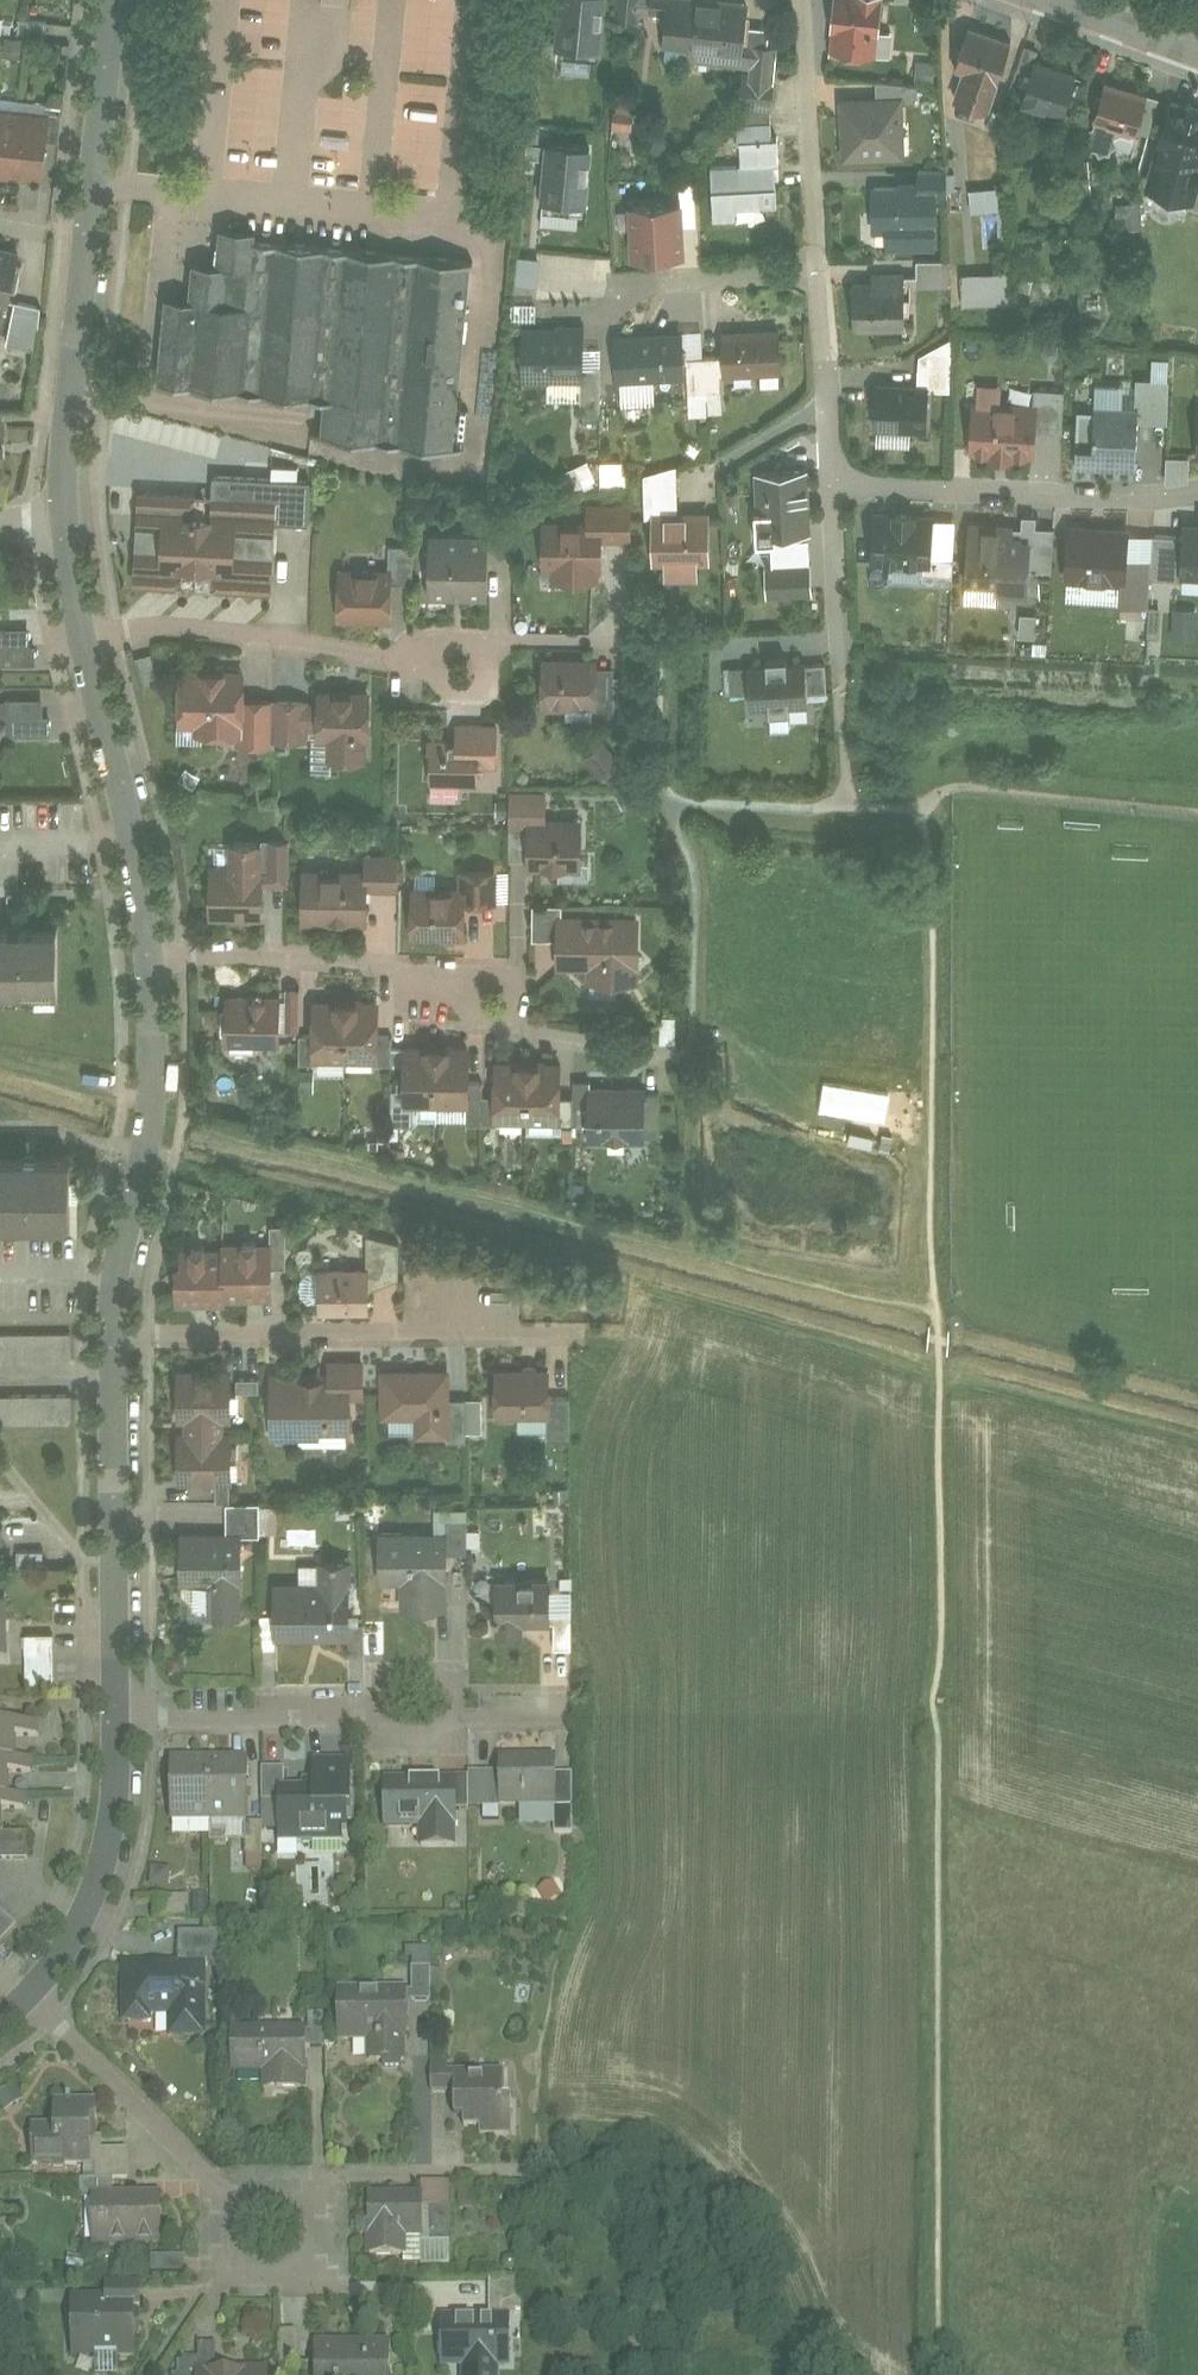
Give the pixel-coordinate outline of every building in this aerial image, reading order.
[(598,57),(604,0),(563,0),(557,53),(598,57)] [(745,80),(739,80),(737,110),(767,112),(771,113),(773,82),(771,82),(774,31),(748,29),(742,28),(745,2),(724,0),(666,0),(661,46),(686,49),(684,61),(745,68),(745,80)] [(827,51),(872,56),(876,56),(878,35),(881,0),(832,0),(827,51)] [(19,18),(17,33),(45,35),(47,21),(19,18)] [(1010,41),(963,28),(951,70),(963,73),(954,104),(989,114),(1010,41)] [(889,36),(878,35),(876,56),(872,56),(872,59),(886,60),(889,36)] [(17,57),(19,38),(4,37),(3,56),(17,57)] [(1076,74),(1033,60),(1018,104),(1061,118),(1076,74)] [(876,82),(876,100),(899,100),(899,104),(912,104),(916,87),(876,82)] [(1146,96),(1103,82),(1090,122),(1133,136),(1137,124),(1146,96)] [(1146,96),(1137,124),(1149,128),(1158,100),(1146,96)] [(631,135),(637,103),(613,98),(607,131),(631,135)] [(876,100),(837,102),(839,161),(901,160),(899,104),(899,100),(876,100)] [(1169,101),(1146,176),(1192,189),(1197,170),(1197,109),(1169,101)] [(0,109),(0,177),(37,182),(41,144),(45,114),(0,109)] [(767,112),(737,110),(735,141),(737,141),(768,140),(767,112)] [(45,114),(41,144),(55,146),(59,116),(45,114)] [(737,141),(738,166),(773,165),(779,164),(778,139),(768,140),(737,141)] [(550,142),(545,203),(590,207),(595,146),(550,142)] [(731,211),(775,209),(773,165),(738,166),(709,168),(711,220),(732,219),(731,211)] [(915,171),(915,186),(933,186),(933,194),(943,194),(943,171),(915,171)] [(915,186),(871,186),(871,232),(883,231),(883,253),(934,253),(933,194),(933,186),(915,186)] [(994,192),(975,194),(976,208),(995,206),(994,192)] [(682,201),(633,203),(636,262),(685,260),(682,201)] [(256,235),(216,232),(214,264),(202,263),(190,262),(187,299),(160,297),(152,383),(323,397),(320,437),(456,449),(472,262),(255,244),(256,235)] [(0,247),(0,309),(4,292),(9,294),(18,251),(0,247)] [(518,252),(517,280),(539,280),(540,253),(518,252)] [(914,276),(902,276),(902,288),(952,289),(953,262),(914,261),(914,276)] [(961,269),(962,300),(1010,298),(1008,267),(961,269)] [(852,278),(851,329),(901,330),(902,288),(902,276),(902,273),(869,272),(869,279),(852,278)] [(36,346),(40,304),(17,300),(9,340),(36,346)] [(721,359),(721,378),(778,377),(777,327),(720,328),(721,359)] [(583,329),(524,328),(524,377),(583,377),(583,368),(583,329)] [(683,360),(683,330),(612,332),(613,382),(684,380),(683,360)] [(917,357),(916,388),(927,389),(927,392),(948,393),(949,341),(917,357)] [(702,359),(683,360),(684,380),(684,394),(703,393),(702,359)] [(702,359),(703,393),(704,416),(722,416),(721,378),(721,359),(702,359)] [(599,368),(583,368),(583,377),(583,409),(599,409),(599,368)] [(1137,404),(1137,416),(1167,417),(1168,379),(1138,378),(1137,404)] [(1034,401),(1032,426),(1061,428),(1063,388),(1034,386),(1034,401)] [(916,388),(872,387),(871,434),(925,436),(927,392),(927,389),(916,388)] [(972,398),(970,451),(1031,453),(1032,426),(1034,401),(972,398)] [(1077,402),(1075,463),(1135,465),(1137,416),(1137,404),(1077,402)] [(1166,453),(1166,478),(1189,479),(1190,454),(1166,453)] [(574,488),(597,480),(589,457),(566,465),(574,488)] [(601,458),(603,481),(625,479),(623,457),(601,458)] [(654,515),(677,514),(676,466),(642,475),(644,521),(654,521),(654,515)] [(805,469),(757,471),(758,515),(755,515),(756,549),(772,548),(775,548),(775,540),(808,539),(805,469)] [(210,479),(209,496),(274,498),(273,528),(308,530),(309,483),(210,479)] [(135,585),(270,591),(273,528),(274,498),(209,496),(139,493),(135,585)] [(589,503),(589,522),(605,522),(605,541),(630,541),(630,503),(589,503)] [(872,509),(871,559),(924,560),(930,560),(931,554),(931,510),(872,509)] [(1022,512),(1021,525),(1030,525),(1027,565),(1050,567),(1053,523),(1036,521),(1037,513),(1022,512)] [(710,563),(710,514),(677,514),(654,515),(654,521),(655,563),(710,563)] [(1068,520),(1066,571),(1123,574),(1125,554),(1126,523),(1068,520)] [(1021,525),(970,521),(966,578),(994,580),(994,586),(1026,588),(1027,565),(1030,525),(1021,525)] [(1180,568),(1197,569),(1197,522),(1183,521),(1182,532),(1180,568)] [(543,522),(543,576),(558,576),(558,586),(596,586),(596,572),(605,572),(605,541),(605,522),(589,522),(543,522)] [(1154,530),(1152,555),(1150,572),(1179,574),(1180,568),(1182,532),(1154,530)] [(425,599),(485,599),(485,554),(485,535),(425,535),(425,599)] [(812,599),(808,539),(775,540),(775,548),(772,548),(772,568),(767,568),(768,599),(812,599)] [(389,571),(389,586),(409,586),(409,548),(385,548),(385,571),(389,571)] [(953,554),(931,554),(930,560),(924,560),(924,570),(953,570),(953,554)] [(1152,555),(1125,554),(1123,574),(1122,601),(1149,603),(1150,572),(1152,555)] [(335,624),(389,624),(389,586),(389,571),(385,571),(335,571),(335,624)] [(1196,635),(1197,605),(1174,604),(1173,634),(1196,635)] [(1019,633),(1035,633),(1035,610),(1020,610),(1019,633)] [(0,630),(0,665),(33,666),(33,648),(24,648),(24,631),(0,630)] [(147,656),(131,660),(138,690),(154,686),(147,656)] [(595,660),(537,659),(537,711),(589,712),(594,712),(595,671),(595,660)] [(810,703),(808,666),(746,669),(747,706),(810,703)] [(594,712),(589,712),(589,722),(611,723),(611,720),(627,721),(627,680),(611,679),(612,671),(595,671),(594,712)] [(242,674),(175,672),(174,729),(191,730),(191,737),(233,738),(240,738),(241,703),(242,674)] [(313,706),(312,731),(312,736),(315,736),(315,742),(325,742),(325,764),(363,765),(363,743),(368,743),(369,694),(313,692),(313,706)] [(37,701),(2,701),(2,721),(10,721),(9,736),(46,736),(46,718),(37,718),(37,701)] [(268,703),(241,703),(240,738),(233,738),(233,750),(267,750),(268,745),(268,703)] [(305,704),(268,703),(268,745),(304,746),(305,731),(312,731),(313,706),(305,706),(305,704)] [(425,788),(473,789),(474,772),(495,773),(497,727),(452,726),(451,746),(426,745),(425,788)] [(620,769),(601,745),(579,761),(597,786),(620,769)] [(524,872),(579,872),(579,821),(542,821),(542,793),(507,792),(507,832),(524,832),(524,872)] [(206,923),(257,924),(258,888),(259,845),(226,844),(225,870),(207,869),(206,923)] [(259,845),(258,888),(284,889),(285,846),(259,845)] [(364,873),(364,895),(394,895),(394,855),(361,855),(361,873),(364,873)] [(457,893),(457,908),(493,908),(493,873),(457,872),(457,893)] [(298,927),(364,927),(364,895),(364,873),(361,873),(299,873),(298,927)] [(405,943),(457,943),(457,908),(457,893),(405,893),(405,943)] [(534,941),(557,941),(557,917),(563,917),(563,907),(534,907),(534,941)] [(634,986),(635,917),(563,917),(557,917),(557,941),(557,972),(581,972),(581,986),(634,986)] [(58,997),(55,929),(0,931),(0,1000),(58,997)] [(277,991),(229,990),(228,1039),(276,1040),(276,1031),(277,1002),(277,991)] [(283,1032),(284,1016),(295,1017),(295,991),(284,991),(283,1002),(277,1002),(276,1031),(283,1032)] [(376,1003),(310,1002),(310,1037),(310,1061),(310,1065),(376,1065),(376,1038),(376,1003)] [(675,1047),(675,1019),(658,1019),(657,1047),(675,1047)] [(310,1061),(310,1037),(297,1037),(296,1061),(310,1061)] [(389,1038),(376,1038),(376,1065),(389,1065),(389,1038)] [(467,1048),(402,1047),(401,1078),(401,1108),(466,1109),(466,1084),(467,1048)] [(560,1063),(491,1062),(491,1098),(491,1125),(560,1126),(560,1098),(560,1063)] [(401,1108),(401,1078),(388,1078),(388,1107),(401,1108)] [(572,1098),(572,1107),(587,1107),(587,1088),(590,1088),(590,1083),(572,1082),(572,1098)] [(466,1125),(480,1125),(481,1098),(481,1085),(466,1084),(466,1109),(466,1125)] [(587,1088),(587,1107),(587,1144),(643,1144),(643,1138),(644,1095),(644,1088),(590,1088),(587,1088)] [(657,1095),(644,1095),(643,1138),(657,1138),(657,1095)] [(491,1125),(491,1098),(481,1098),(480,1125),(491,1125)] [(572,1098),(560,1098),(560,1126),(572,1126),(572,1107),(572,1098)] [(0,1158),(0,1226),(70,1226),(70,1158),(0,1158)] [(268,1245),(268,1270),(283,1270),(282,1228),(267,1228),(268,1245)] [(367,1270),(367,1291),(396,1280),(396,1245),(363,1237),(364,1270),(367,1270)] [(172,1269),(173,1311),(224,1310),(223,1303),(269,1302),(268,1270),(268,1245),(219,1246),(219,1252),(177,1253),(177,1269),(172,1269)] [(364,1270),(315,1271),(316,1315),(368,1315),(367,1291),(367,1270),(364,1270)] [(0,1337),(0,1366),(68,1366),(68,1337),(0,1337)] [(300,1374),(265,1374),(266,1443),(349,1442),(349,1399),(361,1399),(361,1361),(325,1361),(325,1374),(320,1374),(320,1380),(300,1380),(300,1374)] [(516,1371),(492,1371),(492,1401),(492,1418),(492,1419),(497,1419),(500,1423),(511,1423),(514,1419),(544,1419),(547,1419),(547,1401),(547,1370),(534,1370),(532,1365),(518,1365),(516,1371)] [(448,1372),(377,1373),(378,1423),(412,1422),(412,1443),(449,1443),(448,1402),(448,1372)] [(174,1437),(174,1488),(231,1488),(230,1437),(221,1437),(221,1427),(230,1427),(230,1395),(230,1383),(230,1373),(210,1373),(210,1378),(194,1378),(194,1373),(174,1373),(174,1427),(180,1427),(180,1437),(174,1437)] [(257,1383),(230,1383),(230,1395),(257,1395),(257,1383)] [(0,1399),(0,1427),(71,1426),(71,1398),(0,1399)] [(463,1402),(463,1439),(480,1438),(479,1418),(492,1418),(492,1401),(479,1401),(463,1402)] [(566,1401),(547,1401),(547,1419),(544,1419),(544,1444),(566,1444),(566,1401)] [(463,1402),(448,1402),(449,1443),(449,1446),(464,1445),(463,1439),(463,1402)] [(222,1506),(222,1535),(239,1535),(239,1538),(255,1537),(254,1506),(222,1506)] [(444,1535),(445,1559),(463,1558),(463,1524),(441,1525),(441,1535),(444,1535)] [(239,1538),(239,1535),(222,1535),(177,1536),(178,1587),(206,1587),(206,1626),(240,1626),(239,1538)] [(441,1535),(375,1536),(376,1588),(397,1588),(398,1615),(445,1614),(445,1559),(444,1535),(441,1535)] [(41,1553),(14,1553),(14,1568),(41,1568),(41,1553)] [(347,1643),(346,1565),(315,1566),(315,1569),(295,1569),(296,1586),(271,1587),(272,1645),(347,1643)] [(547,1582),(493,1583),(493,1640),(519,1640),(519,1631),(547,1631),(547,1618),(547,1582)] [(11,1586),(0,1586),(0,1667),(11,1667),(11,1586)] [(569,1618),(547,1618),(547,1631),(549,1631),(549,1656),(570,1655),(569,1618)] [(53,1634),(27,1634),(27,1690),(54,1689),(53,1634)] [(12,1768),(11,1744),(36,1744),(36,1731),(0,1732),(0,1841),(1,1841),(0,1838),(0,1817),(25,1817),(25,1804),(6,1804),(6,1781),(30,1781),(30,1768),(12,1768)] [(497,1781),(498,1816),(552,1815),(552,1781),(552,1762),(497,1762),(497,1781)] [(243,1774),(243,1763),(168,1763),(168,1828),(243,1829),(243,1821),(243,1774)] [(281,1793),(274,1793),(274,1809),(274,1840),(293,1840),(293,1849),(341,1849),(342,1816),(348,1816),(349,1766),(309,1766),(309,1786),(298,1786),(298,1793),(281,1793)] [(259,1774),(243,1774),(243,1821),(259,1821),(259,1809),(259,1774)] [(259,1774),(259,1809),(274,1809),(274,1793),(281,1793),(281,1775),(259,1774)] [(465,1782),(466,1816),(498,1816),(497,1781),(465,1782)] [(569,1781),(552,1781),(552,1815),(570,1815),(569,1781)] [(454,1782),(382,1782),(382,1833),(417,1832),(417,1854),(455,1854),(454,1816),(454,1782)] [(454,1782),(454,1816),(466,1816),(465,1782),(454,1782)] [(0,1841),(0,1865),(23,1865),(23,1838),(0,1838),(1,1841),(0,1841)] [(13,1929),(0,1917),(0,1943),(13,1929)] [(173,1937),(173,1969),(200,1969),(200,1973),(206,1973),(206,1937),(173,1937)] [(408,1965),(408,1974),(424,1974),(426,1974),(425,1953),(402,1954),(402,1965),(408,1965)] [(200,1973),(200,1969),(173,1969),(117,1970),(118,2028),(145,2028),(145,2021),(163,2021),(163,2042),(201,2042),(200,1973)] [(424,1974),(408,1974),(409,2005),(424,2005),(424,1974)] [(403,2046),(403,1993),(334,1993),(334,2046),(363,2046),(363,2067),(378,2067),(383,2074),(395,2074),(402,2067),(401,2046),(403,2046)] [(302,2095),(300,2030),(225,2032),(227,2080),(257,2079),(257,2096),(302,2095)] [(477,2140),(508,2140),(508,2108),(499,2108),(499,2075),(444,2075),(444,2065),(428,2065),(429,2098),(452,2097),(452,2122),(461,2122),(461,2131),(477,2131),(477,2140)] [(9,2089),(0,2095),(0,2115),(18,2103),(9,2089)] [(92,2127),(92,2104),(52,2105),(52,2129),(28,2129),(28,2171),(90,2170),(90,2185),(107,2185),(122,2185),(121,2156),(96,2156),(96,2143),(89,2144),(89,2127),(92,2127)] [(421,2204),(450,2204),(450,2180),(421,2180),(421,2204)] [(107,2197),(107,2185),(90,2185),(87,2185),(87,2197),(107,2197)] [(107,2197),(87,2197),(85,2197),(85,2252),(157,2252),(156,2196),(107,2197)] [(417,2197),(364,2198),(364,2219),(351,2220),(351,2241),(364,2241),(364,2261),(401,2261),(400,2241),(418,2241),(417,2212),(417,2197)] [(445,2212),(417,2212),(418,2241),(418,2246),(445,2246),(445,2212)] [(179,2259),(147,2259),(147,2276),(179,2276),(179,2259)] [(484,2285),(484,2323),(505,2323),(505,2327),(519,2327),(519,2285),(484,2285)] [(100,2299),(69,2299),(68,2362),(129,2363),(129,2342),(134,2342),(135,2293),(101,2293),(100,2299)] [(437,2323),(437,2372),(462,2372),(462,2374),(492,2374),(492,2372),(505,2372),(505,2327),(505,2323),(484,2323),(437,2323)] [(292,2337),(277,2337),(277,2372),(292,2372),(292,2337)] [(212,2373),(212,2343),(193,2344),(193,2364),(177,2364),(177,2374),(193,2374),(193,2373),(212,2373)] [(313,2347),(313,2374),(386,2374),(386,2346),(313,2347)]
